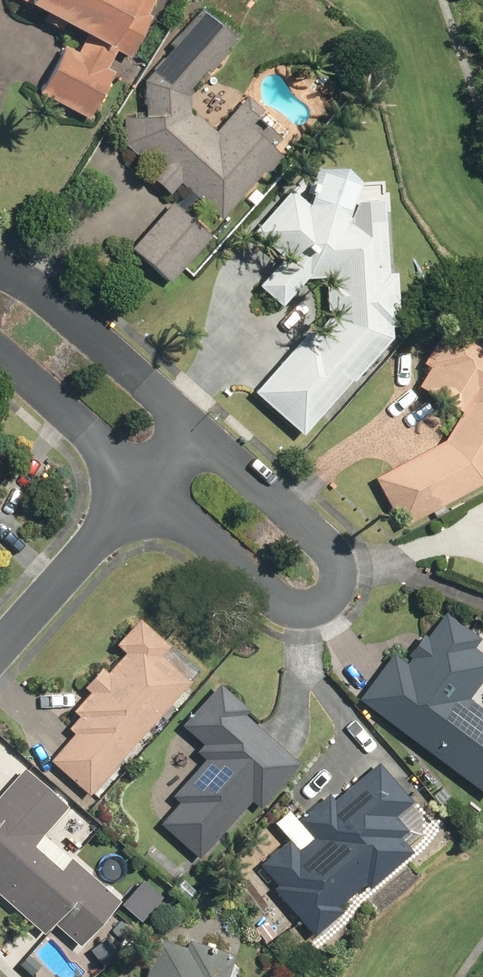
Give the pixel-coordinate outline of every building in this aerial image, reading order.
[(38,96),(86,120),(110,73),(105,71),(114,52),(128,59),(160,0),(18,0),(84,35),(74,55),(62,49),(38,96)] [(260,115),(263,111),(245,95),(214,132),(193,114),(191,96),(210,74),(214,77),(244,41),(204,7),(141,81),(143,103),(112,140),(146,169),(140,176),(166,198),(178,184),(222,221),(290,141),(260,115)] [(330,302),(251,394),(304,438),(392,334),(400,334),(396,273),(388,273),(385,216),(349,219),(360,174),(316,164),(307,204),(290,189),(250,232),(279,260),(253,288),(277,310),(306,279),(330,302)] [(211,234),(170,201),(128,251),(169,284),(211,234)] [(443,441),(373,479),(400,529),(430,512),(434,519),(450,511),(448,507),(482,487),(482,327),(450,309),(418,364),(425,368),(412,391),(458,417),(443,441)] [(424,631),(404,658),(394,651),(358,700),(482,792),(482,709),(467,698),(482,676),(482,652),(477,648),(482,640),(482,637),(447,611),(430,635),(424,631)] [(48,759),(85,793),(187,682),(159,657),(170,646),(137,615),(112,642),(122,652),(105,671),(100,667),(82,687),(88,693),(72,711),(76,715),(65,727),(71,732),(48,759)] [(297,764),(217,685),(179,723),(201,745),(194,751),(202,759),(168,794),(177,803),(158,821),(195,858),(250,803),(255,807),(297,764)] [(277,885),(271,890),(309,935),(342,908),(339,904),(361,886),(365,891),(434,832),(375,763),(331,801),(326,795),(295,822),(286,811),(273,822),(288,839),(258,863),(277,885)] [(43,936),(53,925),(78,948),(119,903),(70,858),(59,870),(29,844),(64,807),(21,768),(0,790),(0,897),(43,936)] [(242,953),(187,938),(185,946),(155,938),(145,976),(235,976),(242,953)]
